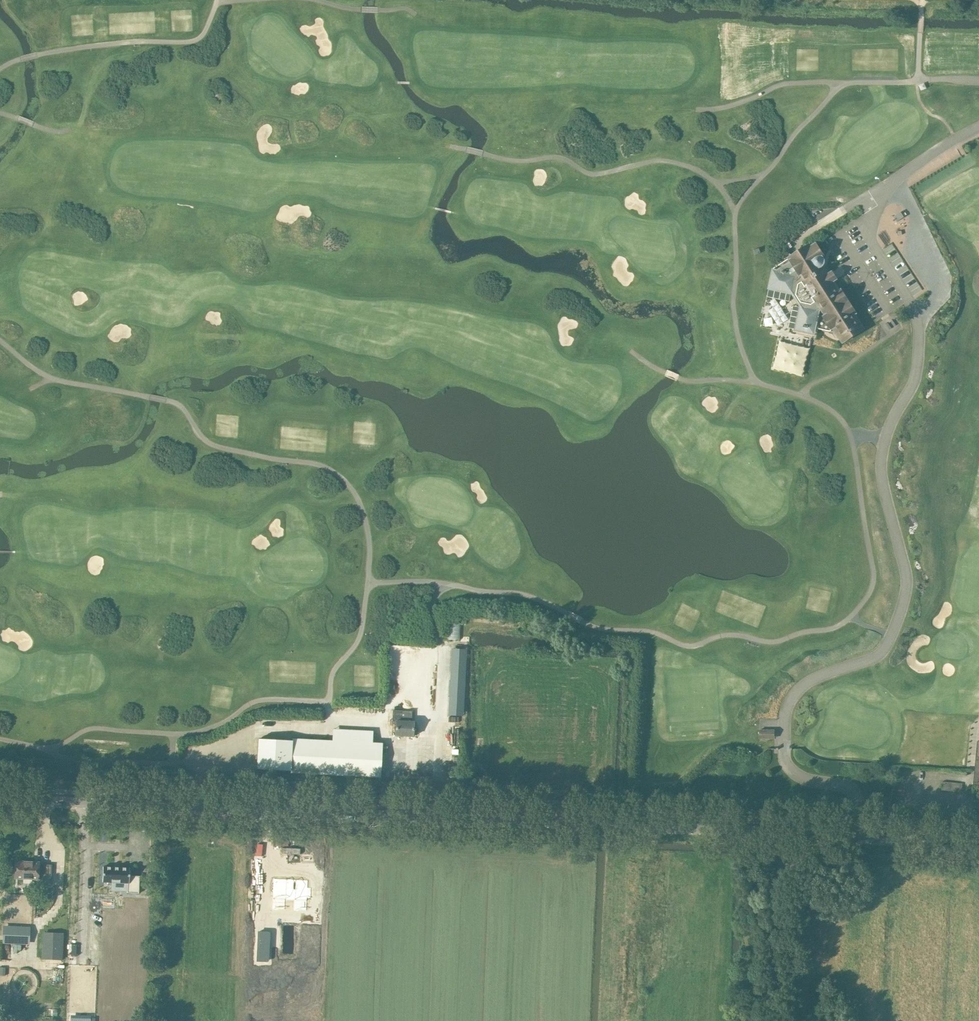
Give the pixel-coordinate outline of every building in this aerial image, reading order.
[(828,275),(822,266),(824,263),(824,259),(826,258),(817,244),(810,248),(809,245),(789,258),(791,260),(790,261),(791,262),(777,271),(773,270),(769,286),(797,292),(804,303),(799,325),(804,326),(803,327),(808,328),(808,327),(815,328),(816,322),(818,322),(819,316),(818,316),(819,309),(822,308),(826,315),(824,317),(831,329),(834,327),(844,342),(863,330),(853,315),(856,313),(842,290),(839,292),(833,282),(833,281),(828,283),(825,278),(829,275),(828,274),(828,275)] [(778,325),(789,320),(779,298),(768,303),(778,325)] [(461,638),(462,622),(449,622),(448,638),(461,638)] [(468,698),(468,672),(453,671),(453,697),(468,698)] [(396,711),(396,710),(392,710),(392,721),(395,721),(395,736),(413,736),(414,721),(410,721),(410,717),(411,717),(412,711),(396,711)] [(969,778),(978,778),(978,728),(972,733),(972,750),(969,778)] [(760,730),(760,738),(771,738),(771,730),(760,730)] [(380,777),(382,743),(292,739),(292,741),(258,739),(256,769),(290,771),(290,773),(380,777)] [(943,775),(942,790),(962,791),(962,776),(943,775)] [(50,865),(39,865),(39,863),(15,862),(15,878),(37,879),(37,884),(50,884),(50,865)] [(94,876),(95,876),(95,880),(120,881),(119,891),(131,891),(132,873),(122,873),(122,865),(95,864),(95,868),(94,868),(94,876)] [(307,879),(273,878),(272,909),(284,909),(285,899),(294,899),(293,910),(306,910),(307,879)] [(4,928),(3,941),(29,943),(29,929),(4,928)] [(268,932),(258,932),(257,961),(266,961),(267,961),(268,961),(268,960),(269,934),(269,933),(269,932),(268,932)]
